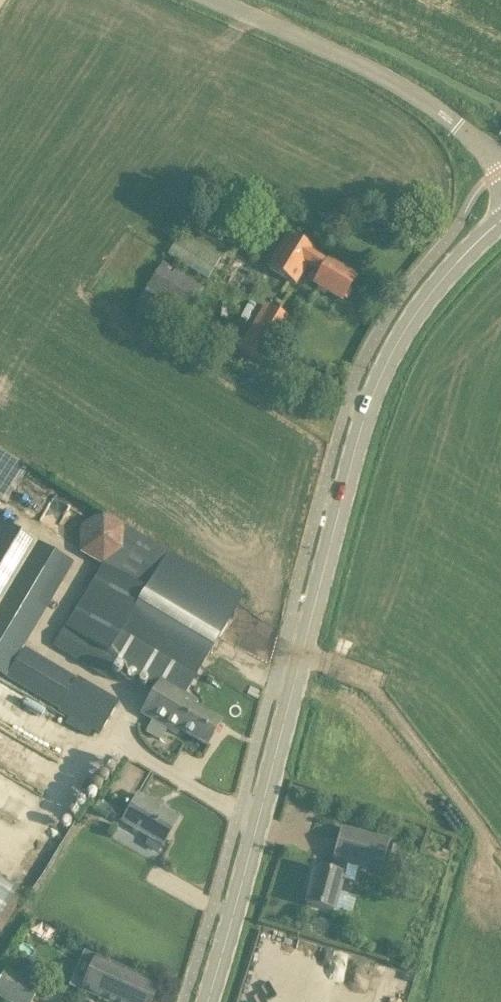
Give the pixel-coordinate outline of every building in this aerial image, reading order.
[(168,253),(211,280),(222,261),(180,235),(168,253)] [(307,270),(317,276),(313,283),(343,302),(357,279),(327,261),(288,237),(268,270),(296,288),(307,270)] [(223,283),(214,279),(207,293),(245,311),(259,281),(252,277),(258,265),(237,255),(223,283)] [(197,288),(163,266),(146,290),(181,313),(197,288)] [(268,305),(240,351),(262,365),(290,318),(268,305)] [(182,732),(207,747),(221,722),(192,705),(195,701),(185,695),(191,685),(193,686),(243,599),(99,516),(78,528),(79,553),(102,566),(64,630),(63,629),(52,648),(106,679),(115,663),(155,687),(140,713),(178,735),(182,732)] [(100,735),(119,704),(77,678),(75,682),(21,649),(38,622),(4,602),(38,546),(0,523),(0,675),(100,735)] [(137,794),(121,822),(162,846),(178,818),(137,794)] [(109,815),(114,806),(100,798),(95,808),(109,815)] [(114,806),(109,815),(119,821),(124,812),(114,806)] [(340,828),(331,860),(379,873),(388,841),(340,828)] [(306,905),(313,907),(333,912),(343,876),(315,869),(306,905)] [(0,926),(9,905),(18,909),(29,886),(0,873),(0,925),(0,926)] [(81,992),(102,1001),(152,1001),(158,988),(95,960),(81,992)] [(0,981),(0,994),(14,1001),(32,1001),(41,985),(9,966),(0,981)]
